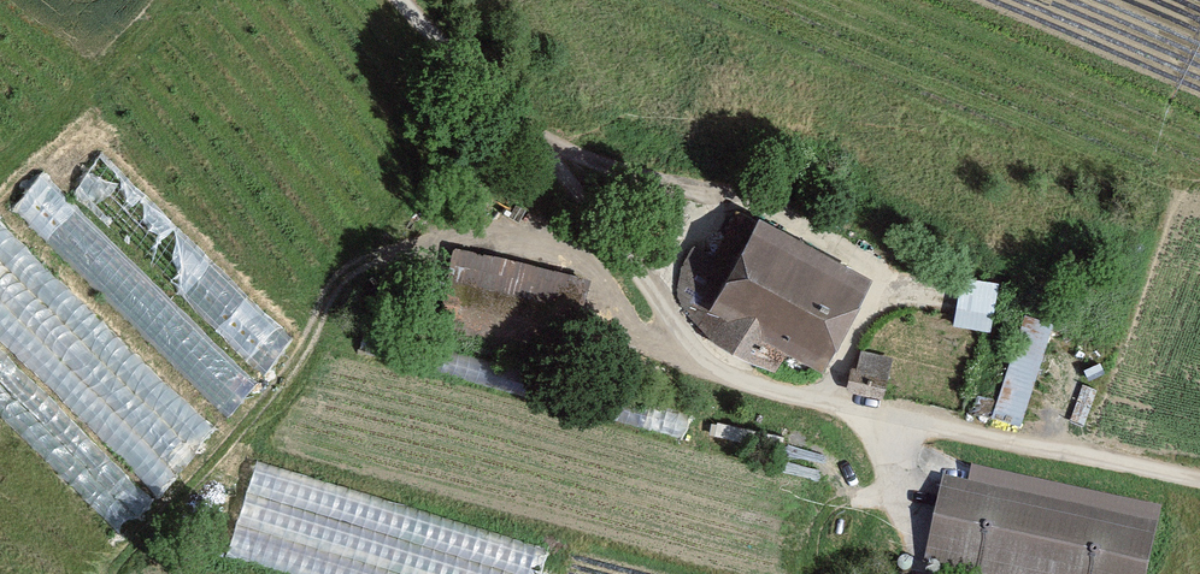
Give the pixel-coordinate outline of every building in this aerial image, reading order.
[(92,114),(21,190),(249,402),(321,327),(92,114)] [(902,264),(764,192),(734,249),(694,243),(703,313),(777,351),(790,327),(852,359),(902,264)] [(0,223),(0,336),(171,496),(242,421),(14,208),(0,223)] [(591,345),(607,271),(482,244),(466,318),(591,345)] [(959,322),(995,326),(1001,275),(964,271),(959,322)] [(1024,421),(1058,317),(1027,307),(994,411),(1024,421)] [(859,346),(852,388),(887,394),(895,352),(859,346)] [(992,454),(988,476),(956,470),(939,558),(937,571),(952,573),(1173,573),(1189,490),(992,454)] [(321,496),(327,479),(260,458),(249,491),(291,504),(296,488),(321,496)]
